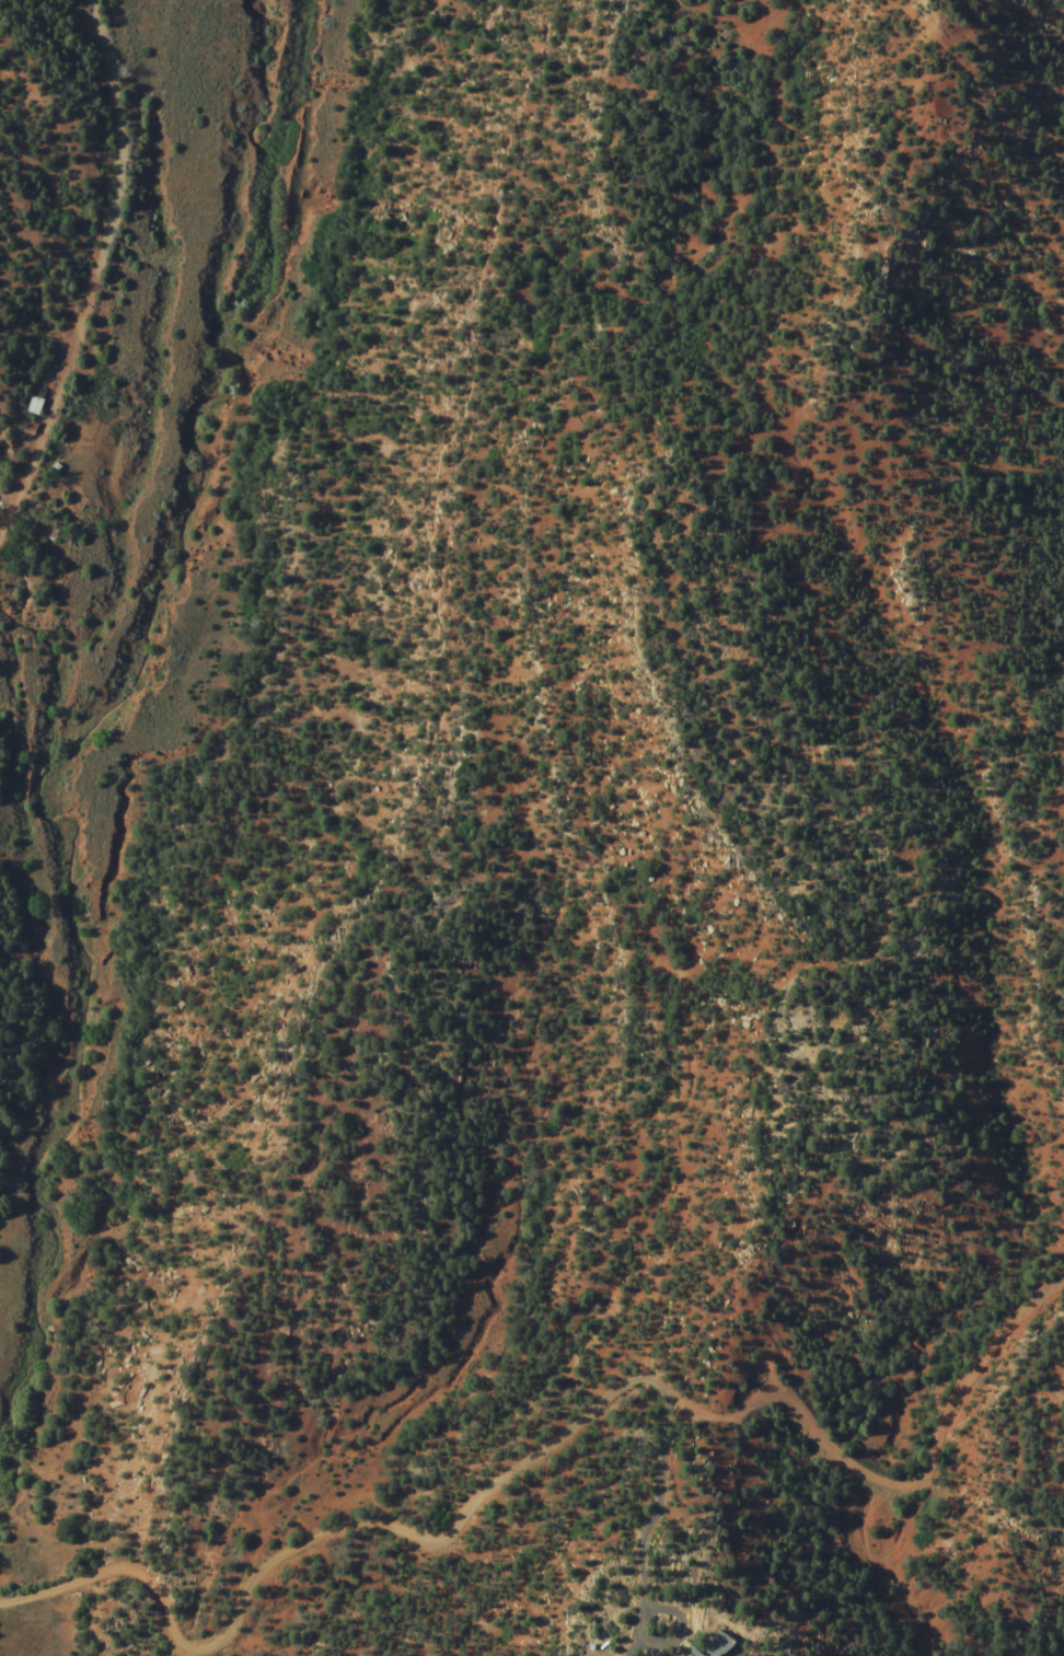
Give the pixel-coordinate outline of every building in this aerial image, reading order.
[(725,1636),(711,1634),(708,1651),(686,1648),(685,1655),(722,1655),(725,1636)]
